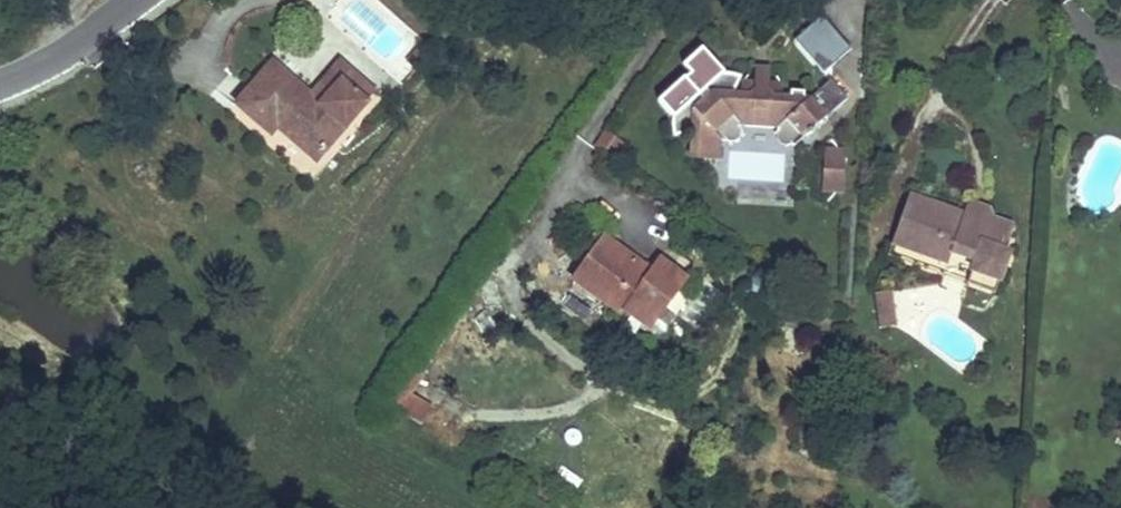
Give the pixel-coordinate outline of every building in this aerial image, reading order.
[(813,27),(803,33),(832,66),(851,49),(822,16),(813,27)] [(341,82),(366,103),(374,93),(340,63),(310,97),(320,106),(341,82)] [(316,160),(366,103),(341,82),(320,106),(310,97),(273,64),(237,105),(270,134),(277,126),(279,124),(285,128),(282,131),(316,160)] [(754,68),(754,76),(769,76),(770,68),(754,68)] [(794,146),(847,98),(831,80),(810,98),(782,97),(780,83),(769,83),(769,76),(754,76),(754,82),(743,81),(741,94),(733,94),(741,77),(725,74),(706,77),(709,80),(701,87),(694,85),(689,88),(687,94),(689,98),(681,105),(677,103),(673,121),(674,137),(691,133),(690,155),(705,156),(705,160),(719,160),(720,146),(716,146),(716,138),(718,137),(723,143),(740,126),(778,128),(794,146)] [(605,133),(596,146),(612,158),(622,144),(605,133)] [(726,152),(723,188),(788,192),(791,156),(726,152)] [(840,156),(827,159),(828,165),(823,168),(823,175),(828,178),(826,184),(839,187),(842,172),(840,156)] [(1003,251),(1012,226),(991,219),(965,209),(963,215),(909,195),(892,242),(947,262),(951,252),(975,260),(971,271),(998,281),(1008,253),(1003,251)] [(965,209),(991,219),(989,209),(973,203),(965,209)] [(660,260),(651,272),(605,237),(573,280),(621,315),(625,311),(648,328),(684,279),(660,260)] [(998,281),(971,271),(966,284),(994,293),(998,281)] [(891,292),(874,294),(879,330),(895,327),(891,292)] [(410,395),(423,375),(414,369),(390,405),(421,425),(431,409),(410,395)]
